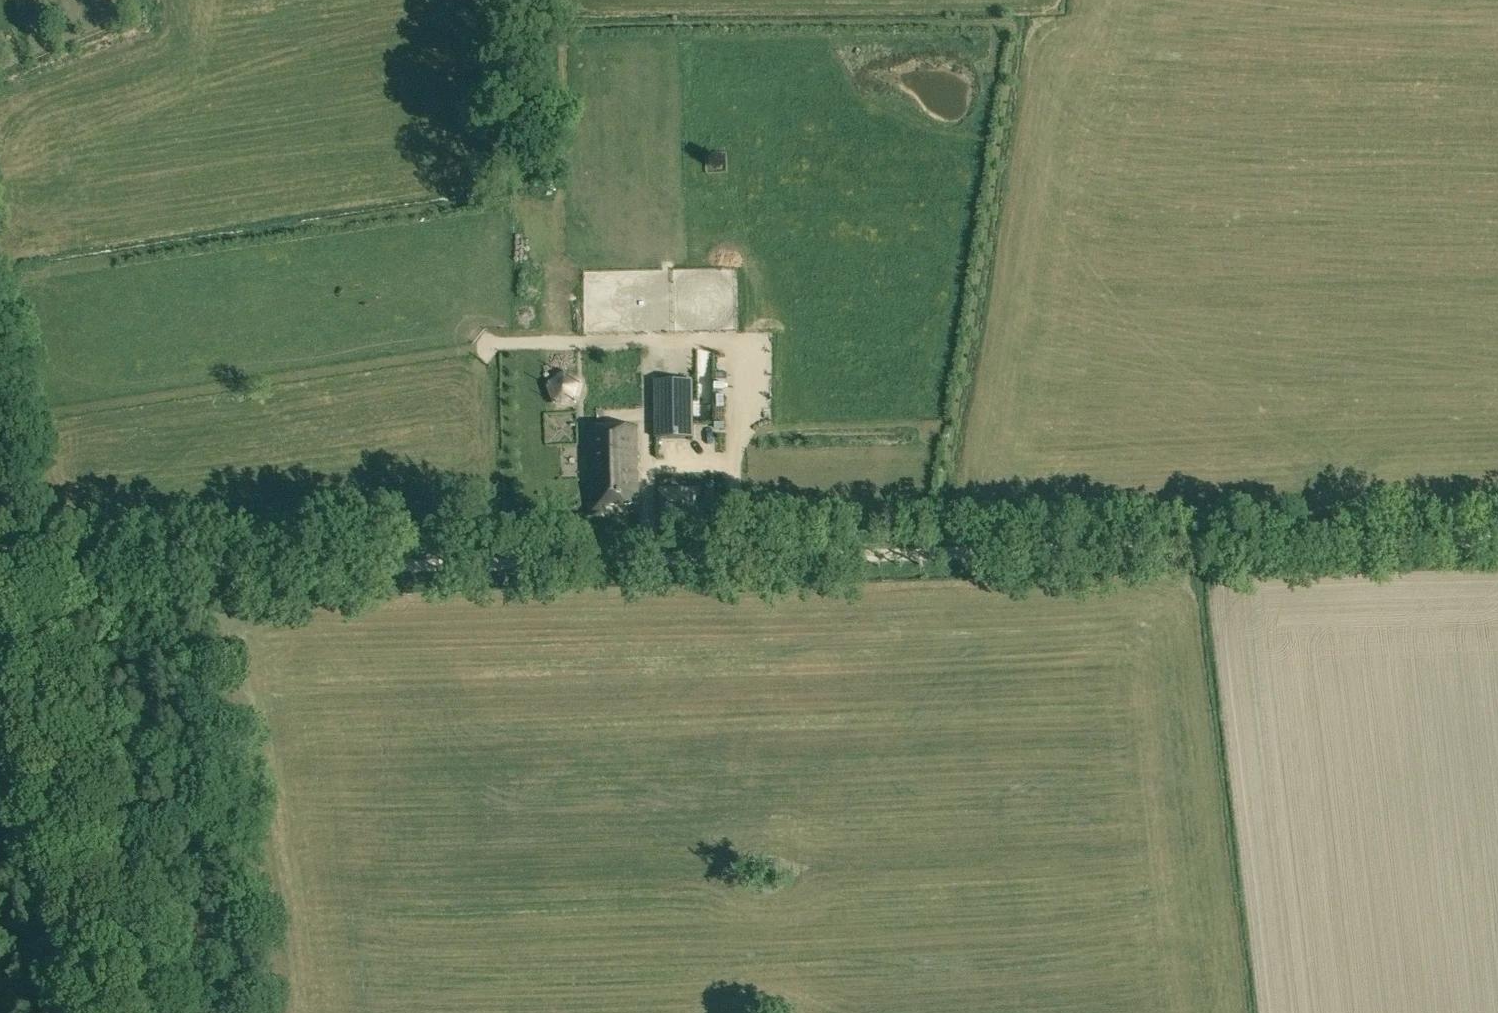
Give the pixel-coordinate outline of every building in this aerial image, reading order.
[(692,382),(654,382),(655,440),(693,439),(692,382)] [(638,504),(636,447),(638,447),(637,426),(585,428),(586,449),(588,449),(590,514),(601,514),(601,505),(638,504)]
